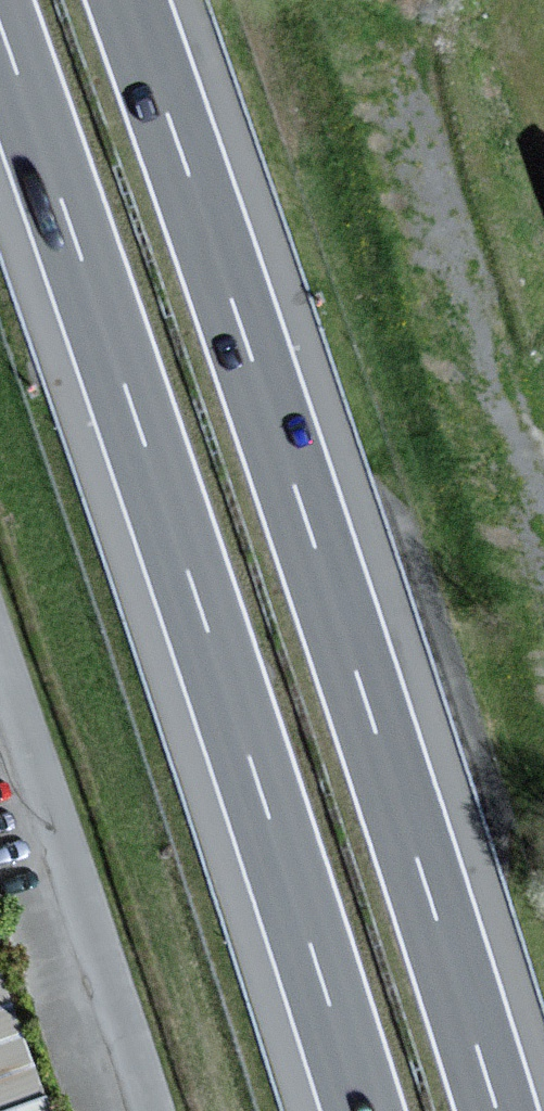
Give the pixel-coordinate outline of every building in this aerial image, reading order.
[(0,996),(0,1110),(42,1110),(0,996)]
